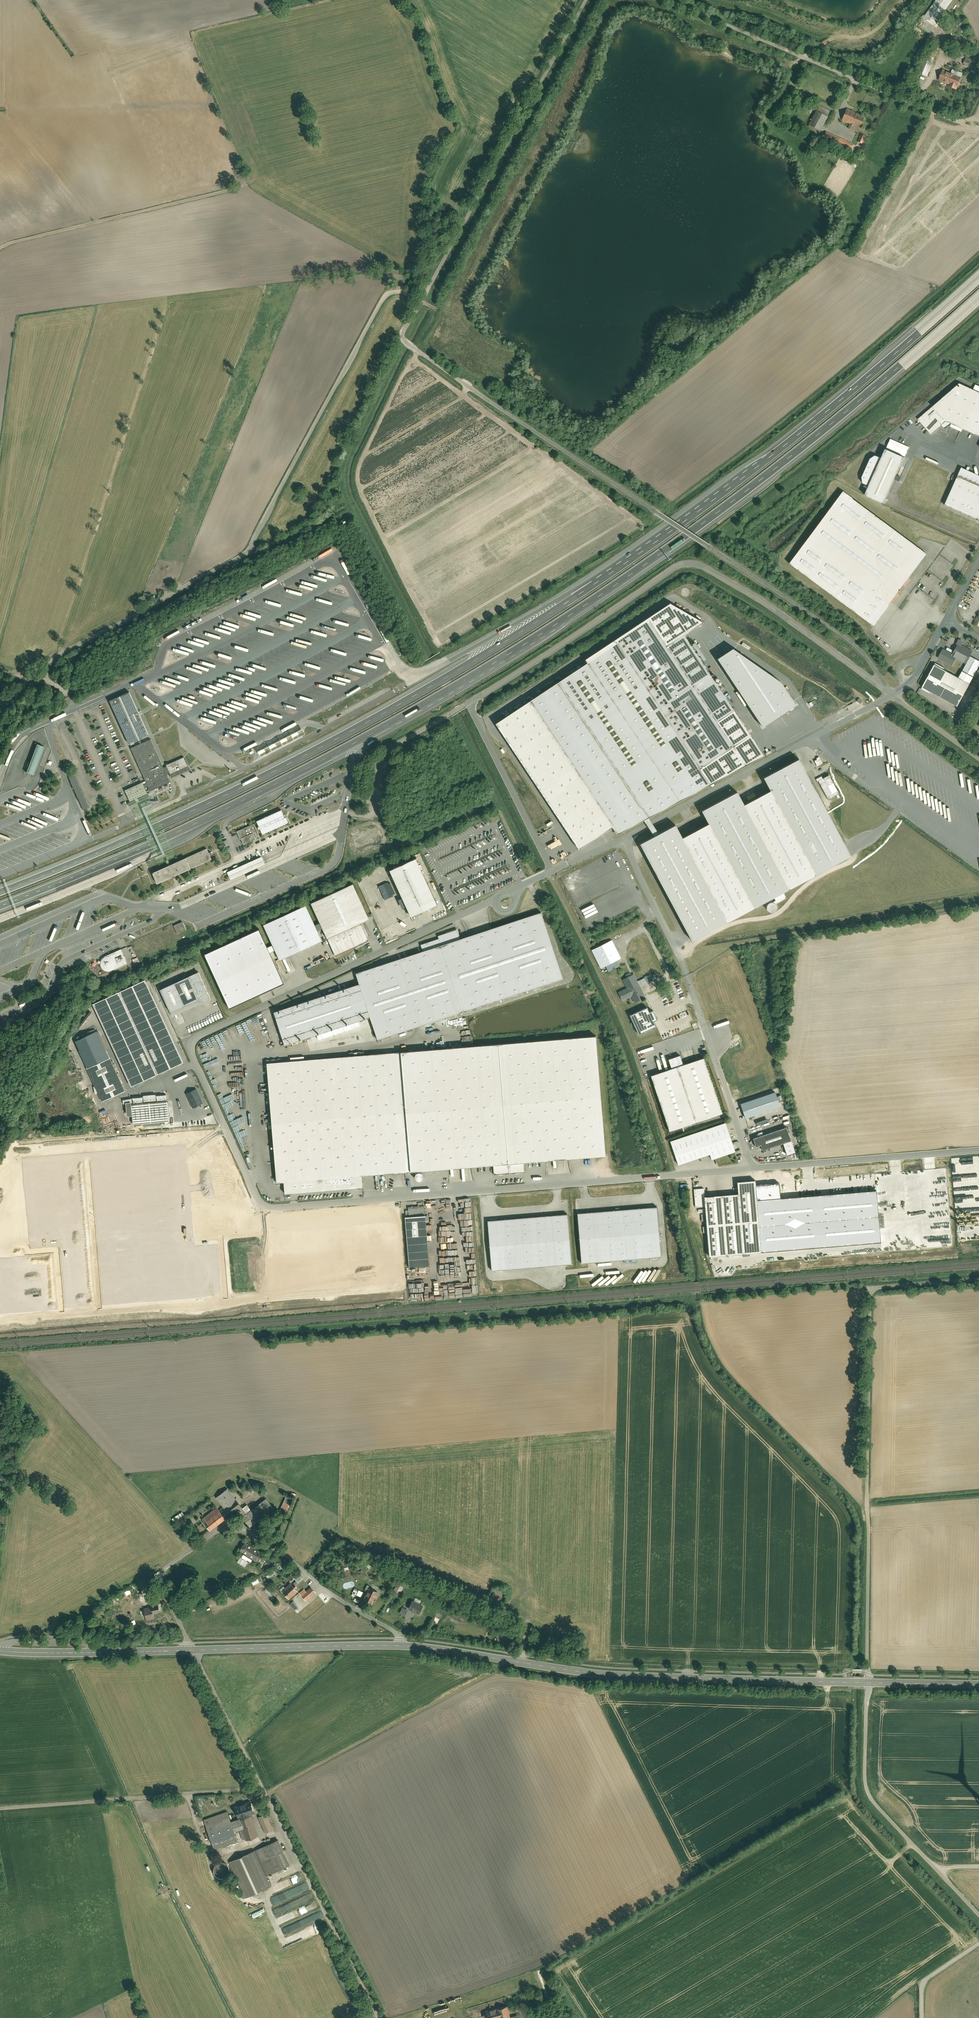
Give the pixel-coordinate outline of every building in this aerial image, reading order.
[(924,21),(935,28),(955,0),(939,0),(924,21)] [(970,30),(967,38),(973,41),(977,33),(970,30)] [(966,51),(969,44),(951,36),(948,44),(966,51)] [(925,61),(919,75),(929,79),(934,65),(925,61)] [(939,79),(959,87),(964,74),(954,69),(952,74),(942,70),(939,79)] [(920,81),(913,78),(908,89),(915,92),(920,81)] [(820,133),(831,110),(822,106),(814,123),(805,118),(802,124),(820,133)] [(850,129),(860,133),(867,117),(850,109),(845,120),(852,124),(850,129)] [(850,152),(853,145),(828,132),(825,138),(850,152)] [(867,139),(861,136),(857,145),(863,148),(867,139)] [(957,384),(918,419),(929,433),(944,421),(978,436),(978,433),(978,393),(957,384)] [(865,493),(885,502),(905,456),(886,448),(881,458),(875,456),(870,459),(862,477),(863,483),(868,485),(865,493)] [(944,504),(978,519),(978,484),(958,474),(944,504)] [(925,554),(840,492),(787,564),(872,626),(925,554)] [(648,540),(655,535),(652,530),(638,539),(642,544),(648,540)] [(293,572),(307,565),(305,561),(302,563),(301,561),(290,566),(293,572)] [(225,600),(227,606),(240,601),(238,595),(225,600)] [(542,604),(544,608),(556,601),(554,597),(542,604)] [(588,664),(560,683),(531,702),(497,725),(513,749),(564,824),(580,849),(614,826),(619,835),(712,785),(765,755),(686,635),(704,623),(671,604),(586,660),(588,664)] [(185,624),(187,628),(197,623),(195,619),(185,624)] [(169,632),(171,636),(180,632),(178,627),(169,632)] [(251,648),(252,651),(269,643),(267,640),(251,648)] [(953,655),(951,657),(955,659),(965,665),(969,657),(972,651),(958,644),(953,655)] [(951,657),(953,655),(943,649),(938,659),(951,666),(955,659),(951,657)] [(734,651),(719,661),(764,729),(797,707),(782,684),(734,651)] [(969,657),(965,665),(962,671),(973,677),(978,665),(978,662),(969,657)] [(973,687),(933,665),(921,687),(961,709),(973,687)] [(149,735),(129,692),(110,701),(129,744),(138,740),(140,739),(149,735)] [(139,742),(140,744),(131,748),(147,783),(148,787),(149,788),(157,784),(159,783),(169,779),(167,774),(169,773),(170,773),(170,774),(188,766),(184,757),(166,765),(167,766),(166,767),(164,768),(151,739),(142,743),(141,741),(140,739),(138,740),(139,742)] [(37,744),(26,772),(33,775),(44,747),(37,744)] [(240,752),(252,747),(251,744),(238,749),(240,752)] [(817,766),(823,763),(820,756),(814,759),(817,766)] [(799,758),(764,778),(772,793),(817,875),(852,855),(799,758)] [(88,807),(73,774),(68,776),(83,809),(88,807)] [(826,799),(838,794),(828,774),(821,777),(821,775),(815,778),(821,791),(822,791),(826,799)] [(143,782),(125,790),(130,801),(148,793),(145,788),(148,787),(147,783),(144,785),(143,782)] [(738,791),(702,811),(711,826),(755,908),(791,888),(747,807),(738,791)] [(772,793),(747,807),(791,888),(817,875),(772,793)] [(276,813),(256,822),(259,827),(258,828),(259,830),(260,829),(263,835),(280,827),(278,822),(281,821),(279,818),(276,813)] [(255,838),(259,837),(254,824),(236,832),(240,840),(241,840),(244,846),(256,840),(255,838)] [(684,841),(676,826),(641,845),(693,941),(729,922),(684,841)] [(711,826),(684,841),(729,922),(755,908),(711,826)] [(175,865),(154,875),(159,885),(211,860),(206,850),(175,865)] [(228,873),(231,881),(265,865),(262,857),(228,873)] [(436,905),(415,858),(388,870),(409,917),(436,905)] [(368,919),(352,884),(310,903),(319,923),(322,929),(326,939),(360,923),(368,919)] [(306,907),(264,926),(273,946),(275,951),(280,961),(322,942),(317,931),(314,926),(306,907)] [(74,918),(69,916),(63,932),(67,933),(69,930),(72,932),(77,920),(79,921),(78,922),(83,924),(88,911),(84,910),(81,918),(75,916),(74,918)] [(423,951),(356,974),(359,984),(370,1017),(378,1041),(563,980),(541,913),(461,939),(442,945),(423,951)] [(187,931),(183,923),(174,927),(178,935),(187,931)] [(326,939),(335,956),(369,941),(360,923),(326,939)] [(440,939),(442,945),(461,939),(458,930),(439,936),(440,939)] [(33,946),(38,948),(43,932),(39,931),(33,946)] [(259,932),(205,956),(229,1010),(283,985),(269,954),(267,949),(259,932)] [(421,945),(423,951),(442,945),(440,939),(421,945)] [(612,939),(591,950),(601,969),(604,967),(615,961),(621,958),(612,939)] [(12,956),(16,957),(21,943),(13,941),(8,957),(11,958),(12,956)] [(275,951),(273,946),(267,949),(269,954),(275,951)] [(112,972),(127,965),(121,949),(102,958),(101,959),(101,960),(100,961),(98,961),(98,964),(100,965),(101,968),(102,971),(105,973),(109,973),(112,972)] [(615,961),(604,967),(607,973),(618,967),(615,961)] [(198,972),(191,975),(201,998),(172,1011),(174,1016),(211,999),(198,972)] [(641,986),(648,983),(654,980),(651,974),(638,981),(635,973),(632,974),(631,972),(626,975),(627,977),(623,979),(627,988),(618,992),(623,1002),(632,997),(635,1003),(647,997),(641,986)] [(191,975),(162,989),(172,1011),(201,998),(191,975)] [(185,1063),(147,980),(121,992),(159,1074),(185,1063)] [(370,1017),(359,984),(271,1013),(283,1046),(370,1017)] [(133,1086),(159,1074),(121,992),(95,1004),(133,1086)] [(646,1007),(629,1015),(638,1034),(655,1026),(653,1021),(656,1020),(652,1011),(649,1012),(646,1007)] [(125,1091),(97,1031),(74,1041),(102,1101),(125,1091)] [(595,1036),(267,1063),(277,1182),(284,1182),(285,1193),(362,1187),(361,1175),(493,1165),(524,1162),(605,1155),(595,1036)] [(669,1059),(672,1068),(678,1067),(683,1065),(680,1056),(669,1059)] [(678,1067),(696,1122),(722,1113),(704,1058),(683,1065),(678,1067)] [(672,1068),(651,1075),(669,1130),(696,1122),(678,1067),(672,1068)] [(195,1108),(203,1104),(196,1090),(187,1095),(193,1109),(195,1108)] [(772,1092),(737,1104),(743,1118),(777,1107),(772,1092)] [(167,1101),(130,1104),(131,1115),(132,1124),(168,1122),(167,1101)] [(725,1122),(670,1141),(678,1165),(710,1155),(711,1160),(735,1152),(725,1122)] [(787,1128),(753,1138),(755,1147),(761,1145),(762,1150),(791,1141),(787,1128)] [(493,1165),(494,1175),(525,1172),(524,1162),(493,1165)] [(420,1179),(421,1178),(421,1176),(421,1175),(420,1173),(418,1172),(416,1172),(415,1173),(413,1174),(412,1175),(412,1177),(413,1179),(414,1180),(415,1181),(417,1181),(419,1180),(420,1179)] [(739,1195),(705,1198),(706,1207),(710,1257),(762,1253),(757,1186),(756,1181),(738,1183),(739,1195)] [(780,1184),(757,1186),(762,1253),(882,1242),(877,1191),(781,1199),(780,1184)] [(696,1208),(706,1207),(705,1198),(704,1189),(695,1190),(696,1208)] [(409,1217),(425,1216),(424,1206),(408,1207),(409,1217)] [(658,1208),(579,1213),(582,1263),(662,1258),(658,1208)] [(569,1214),(489,1221),(492,1271),(573,1264),(569,1214)] [(429,1266),(425,1216),(409,1217),(406,1217),(410,1268),(429,1266)] [(647,1278),(652,1282),(659,1271),(656,1269),(656,1271),(653,1269),(647,1278)] [(200,1517),(208,1527),(231,1510),(235,1516),(239,1513),(249,1525),(269,1509),(274,1506),(265,1495),(246,1509),(244,1511),(243,1509),(226,1487),(215,1496),(220,1502),(211,1509),(200,1517)] [(277,1512),(284,1515),(289,1500),(283,1498),(277,1512)] [(171,1518),(174,1523),(184,1516),(181,1511),(171,1518)] [(256,1560),(261,1552),(245,1542),(240,1550),(256,1560)] [(253,1560),(243,1554),(241,1557),(251,1563),(253,1560)] [(365,1565),(358,1571),(361,1574),(368,1568),(365,1565)] [(292,1578),(296,1582),(301,1578),(296,1573),(292,1578)] [(250,1581),(252,1585),(261,1580),(259,1577),(250,1581)] [(399,1581),(394,1589),(400,1593),(406,1585),(399,1581)] [(283,1591),(289,1598),(297,1591),(291,1584),(283,1591)] [(363,1599),(371,1604),(379,1593),(371,1587),(363,1599)] [(308,1599),(315,1593),(311,1588),(304,1594),(308,1599)] [(359,1596),(361,1591),(353,1588),(351,1593),(359,1596)] [(419,1613),(423,1606),(412,1601),(409,1608),(419,1613)] [(144,1610),(145,1618),(154,1618),(153,1613),(158,1613),(158,1604),(151,1604),(151,1610),(144,1610)] [(459,1615),(460,1612),(453,1609),(450,1616),(462,1621),(464,1617),(459,1615)] [(202,1824),(210,1845),(233,1836),(231,1830),(240,1826),(245,1839),(255,1835),(247,1812),(251,1810),(247,1799),(230,1806),(234,1818),(228,1820),(226,1815),(202,1824)] [(266,1811),(257,1815),(264,1830),(272,1826),(268,1818),(269,1817),(266,1811)] [(289,1862),(276,1835),(253,1846),(259,1859),(268,1854),(275,1869),(289,1862)] [(243,1853),(230,1860),(247,1897),(261,1890),(243,1853)] [(227,1870),(227,1868),(227,1867),(226,1866),(226,1864),(225,1863),(224,1862),(222,1861),(220,1861),(219,1861),(218,1861),(216,1861),(215,1862),(213,1863),(212,1864),(212,1866),(211,1868),(211,1869),(212,1871),(212,1872),(213,1873),(214,1875),(215,1875),(217,1876),(218,1876),(220,1876),(221,1876),(222,1876),(224,1875),(225,1874),(226,1873),(226,1871),(227,1870)] [(274,1891),(303,1881),(300,1875),(272,1885),(274,1891)] [(312,1902),(303,1906),(304,1907),(300,1909),(295,1911),(296,1912),(293,1913),(294,1916),(314,1909),(312,1902)] [(295,1933),(298,1942),(316,1934),(313,1926),(295,1933)] [(481,2010),(483,2017),(489,2017),(495,2016),(496,2017),(523,2017),(521,2013),(507,2017),(504,2004),(481,2010)]
